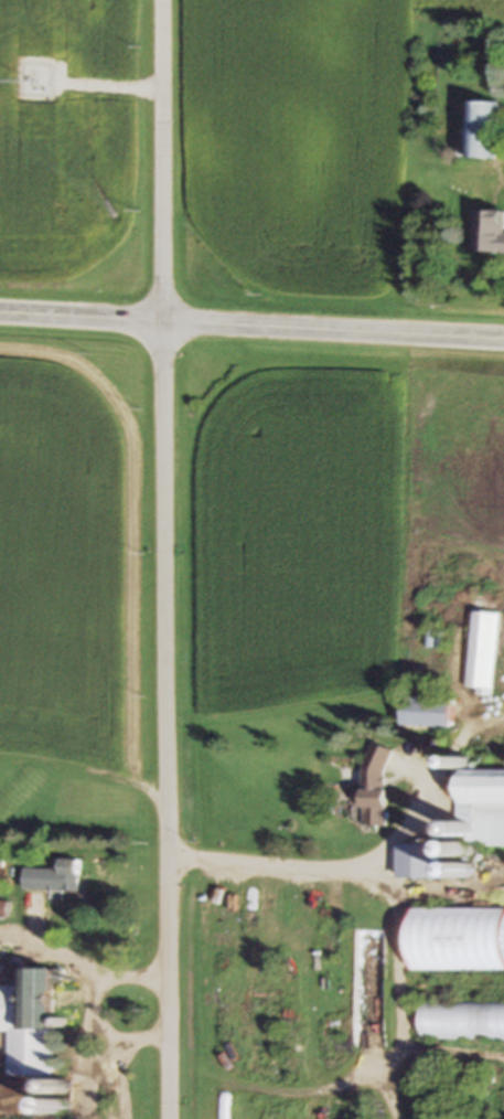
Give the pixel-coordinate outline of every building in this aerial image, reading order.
[(467,159),(496,159),(497,102),(467,102),(467,159)] [(476,254),(498,254),(498,218),(476,218),(476,254)] [(498,614),(471,612),(465,689),(492,691),(498,614)] [(426,649),(443,649),(443,634),(426,634),(426,649)] [(451,729),(452,698),(401,698),(401,728),(451,729)] [(384,828),(388,748),(364,747),(360,826),(384,828)] [(457,773),(456,822),(442,822),(442,838),(469,838),(469,847),(503,847),(503,773),(457,773)] [(396,880),(437,880),(437,846),(396,846),(396,880)] [(57,871),(23,870),(23,891),(76,893),(77,861),(57,860),(57,871)] [(9,922),(9,902),(0,902),(0,922),(9,922)] [(409,972),(503,971),(503,909),(408,910),(409,972)] [(49,971),(18,971),(17,987),(0,986),(0,1033),(7,1033),(6,1078),(49,1078),(49,971)] [(419,1003),(419,1039),(503,1040),(503,1004),(419,1003)]
